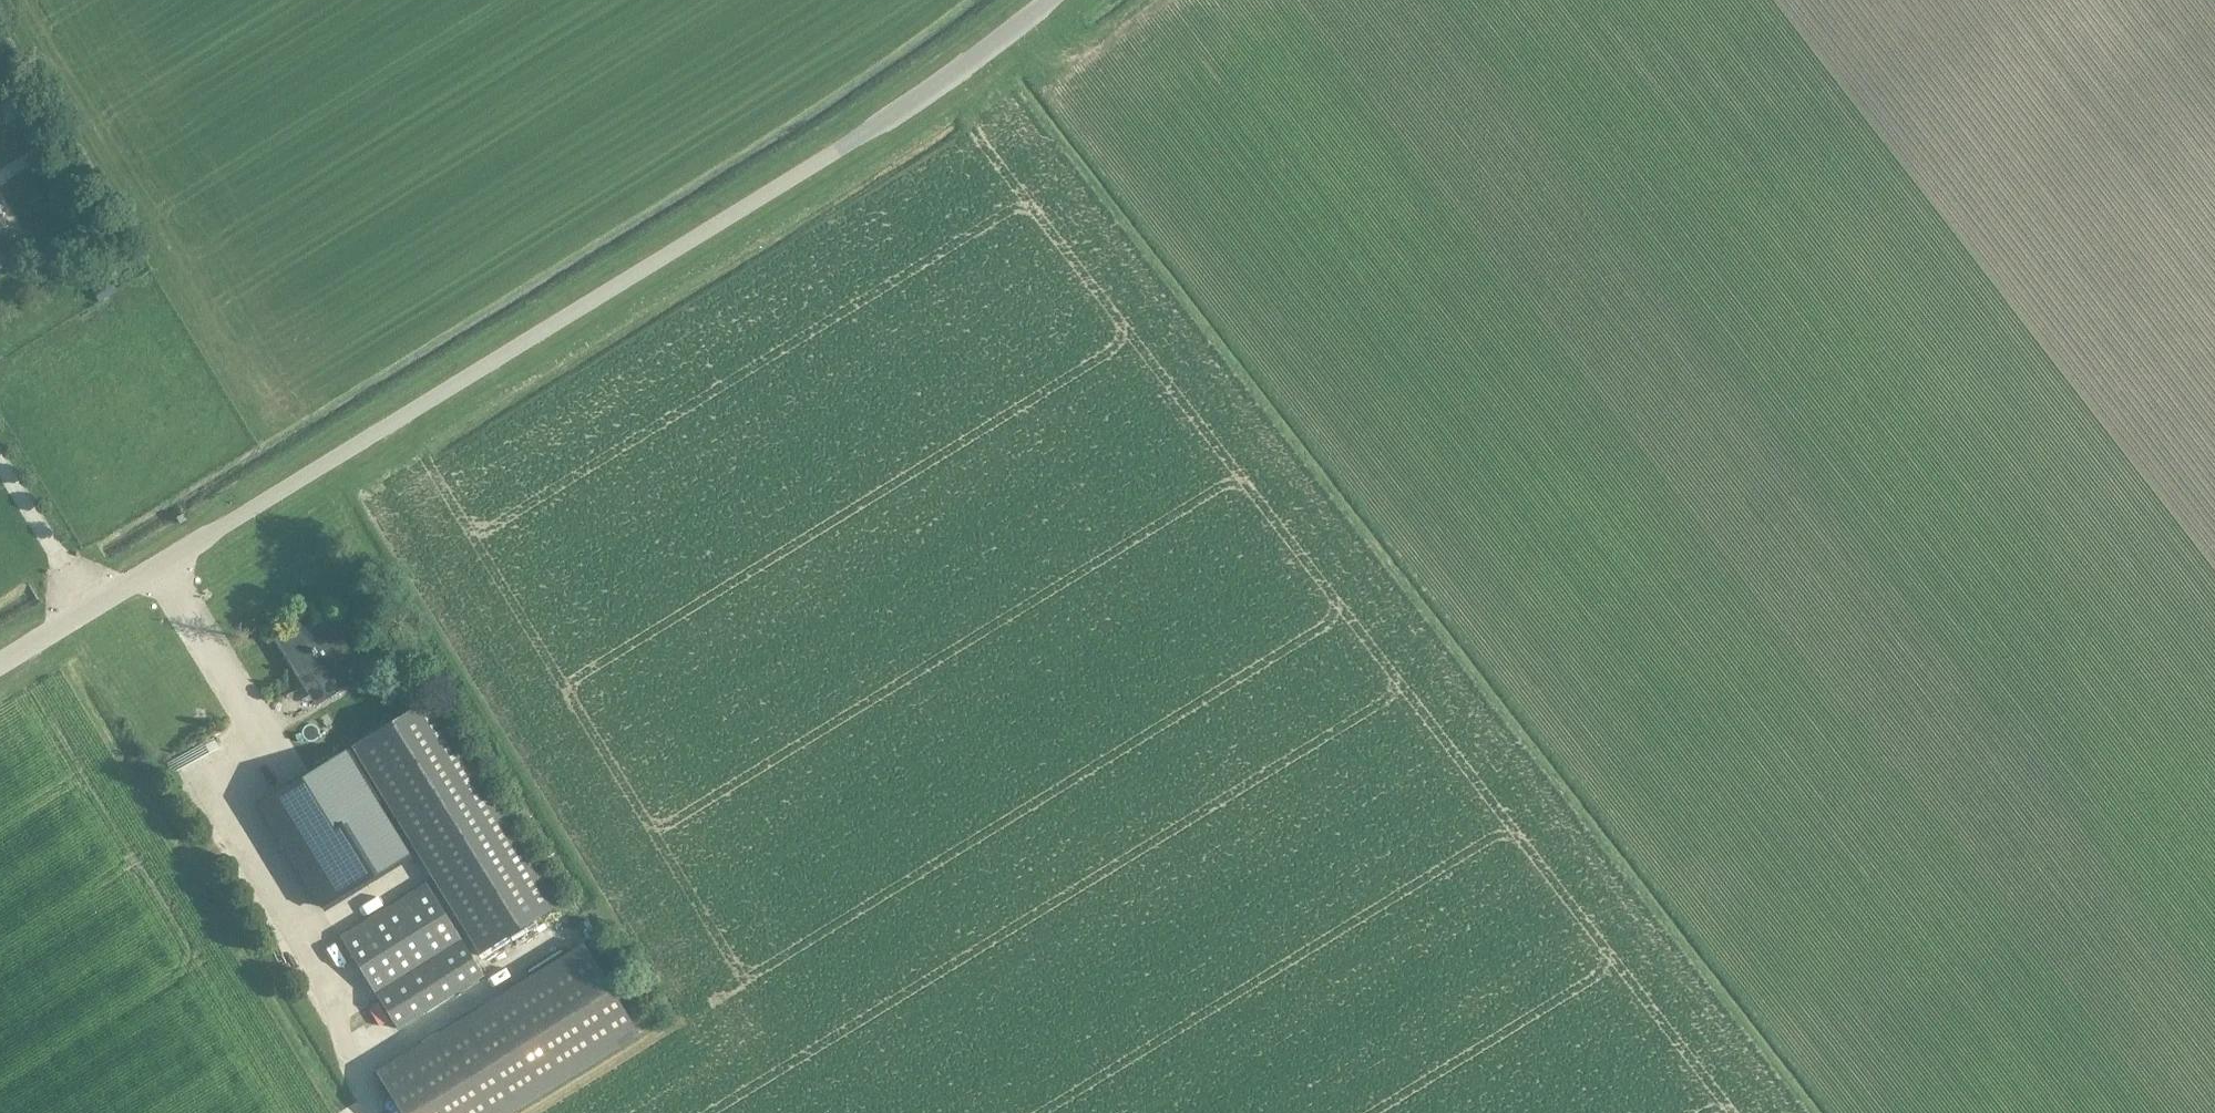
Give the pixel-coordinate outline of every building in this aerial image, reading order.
[(13,238),(0,216),(0,246),(13,238)] [(306,712),(365,675),(353,656),(352,657),(327,617),(329,616),(328,615),(303,630),(299,622),(265,645),(306,712)] [(431,697),(352,746),(480,954),(559,905),(431,697)] [(321,907),(408,854),(345,750),(258,804),(321,907)] [(340,937),(377,997),(397,1029),(484,976),(464,944),(426,883),(340,937)] [(584,944),(375,1072),(400,1112),(512,1112),(639,1035),(584,944)]
